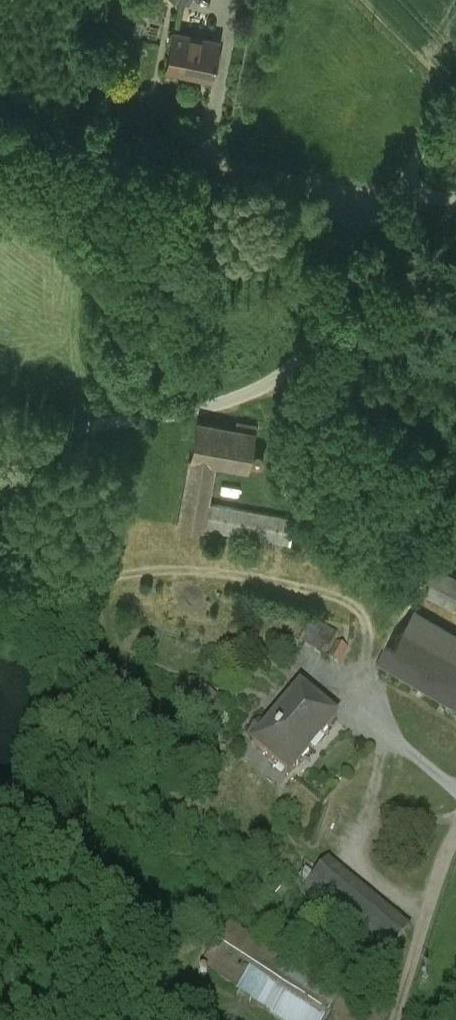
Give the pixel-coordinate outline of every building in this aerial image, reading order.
[(219,40),(173,31),(166,67),(212,76),(219,40)] [(235,428),(197,421),(191,457),(179,525),(202,529),(207,501),(214,462),(249,468),(256,425),(236,421),(235,428)] [(295,517),(207,501),(203,527),(290,542),(295,517)] [(401,547),(388,572),(453,604),(455,598),(455,575),(401,547)] [(413,611),(377,672),(455,717),(455,636),(413,611)] [(336,637),(310,623),(298,644),(324,658),(336,637)] [(338,645),(330,661),(338,665),(346,650),(338,645)] [(200,687),(195,699),(206,704),(211,693),(200,687)] [(299,690),(265,731),(259,725),(246,739),(289,776),(335,720),(299,690)] [(205,718),(200,728),(209,732),(214,722),(205,718)] [(402,939),(319,871),(301,892),(357,939),(355,942),(381,964),(402,939)] [(230,920),(200,966),(283,1019),(325,1019),(342,993),(230,920)] [(342,996),(332,1018),(337,1019),(375,1019),(379,1014),(342,996)]
